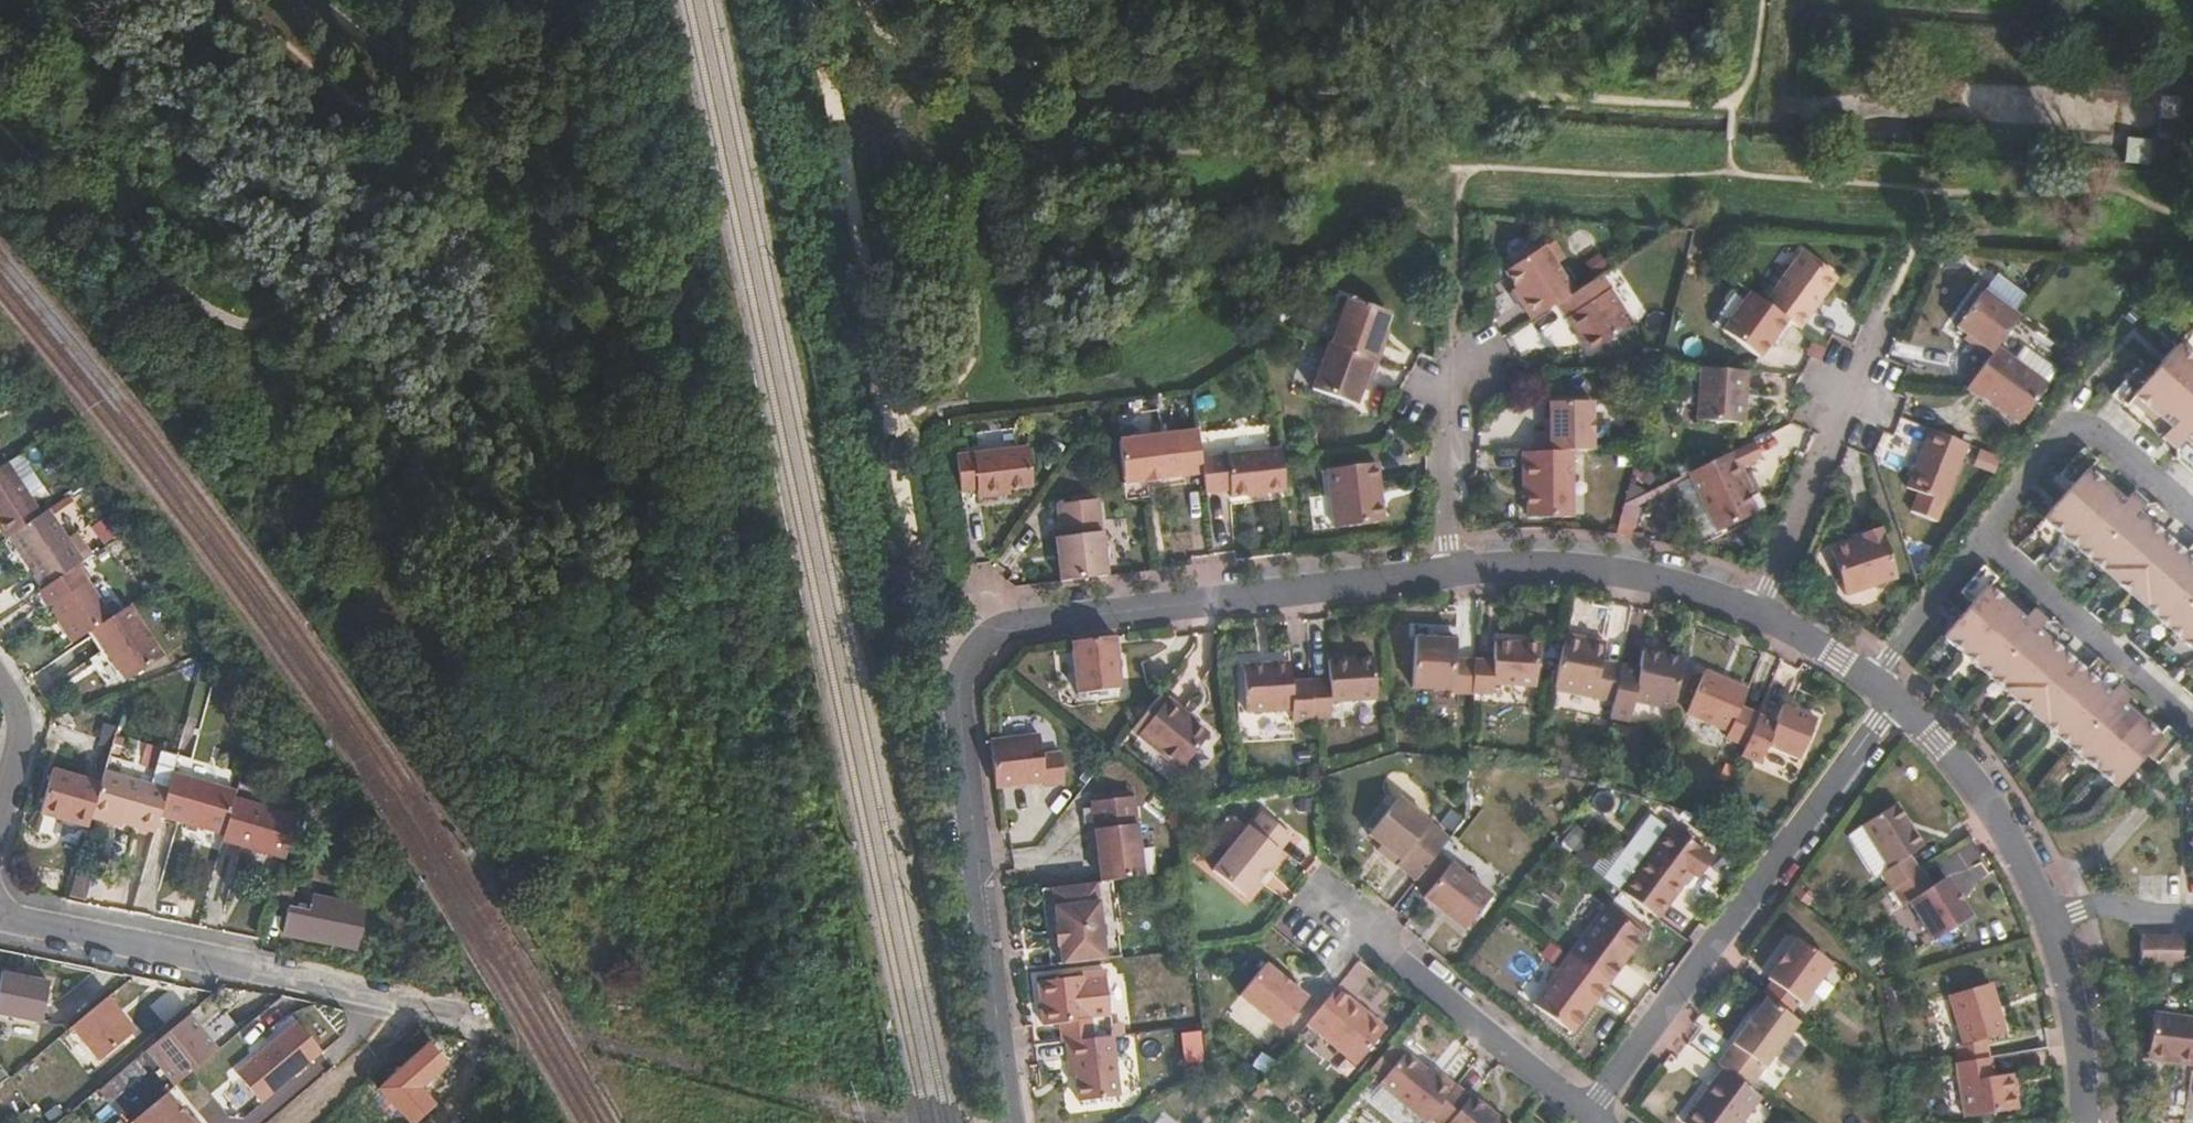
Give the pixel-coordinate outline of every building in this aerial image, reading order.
[(1512,290),(1532,320),(1556,304),(1575,292),(1544,246),(1506,271),(1516,288),(1514,288),(1512,290)] [(1785,319),(1787,320),(1799,330),(1837,277),(1801,252),(1764,303),(1785,319)] [(1633,325),(1601,275),(1575,292),(1556,304),(1589,354),(1633,325)] [(1996,347),(2018,317),(1982,290),(1955,328),(1966,335),(1991,354),(1996,347)] [(1764,303),(1749,293),(1721,331),(1758,359),(1787,320),(1785,319),(1764,303)] [(1331,344),(1380,361),(1385,346),(1379,344),(1384,329),(1389,313),(1347,298),(1331,344)] [(1379,344),(1385,346),(1390,331),(1384,329),(1379,344)] [(1991,354),(1966,335),(1963,340),(1988,359),(1991,354)] [(1331,344),(1328,343),(1311,390),(1356,406),(1362,390),(1367,374),(1374,377),(1380,361),(1331,344)] [(2176,345),(2148,379),(2135,368),(2112,395),(2127,407),(2131,402),(2135,398),(2170,429),(2166,433),(2162,438),(2175,450),(2176,449),(2177,459),(2192,473),(2192,360),(2176,345)] [(2016,362),(1996,347),(1991,354),(1988,359),(1966,388),(1982,399),(1984,397),(2020,423),(2048,385),(2047,384),(2016,362)] [(2016,362),(2047,384),(2056,372),(2025,349),(2016,362)] [(1747,371),(1701,368),(1697,420),(1744,424),(1747,371)] [(1367,374),(1362,390),(1368,392),(1374,377),(1367,374)] [(2135,398),(2131,402),(2166,433),(2170,429),(2135,398)] [(1535,452),(1572,451),(1593,450),(1592,401),(1549,402),(1549,419),(1550,431),(1544,431),(1535,432),(1535,452)] [(1944,504),(1968,444),(1931,430),(1907,488),(1944,504)] [(1119,440),(1124,484),(1203,473),(1201,458),(1198,431),(1119,440)] [(2092,466),(2098,461),(2083,448),(2060,475),(2072,485),(2043,519),(2192,651),(2192,544),(2185,554),(2163,535),(2175,521),(2155,503),(2146,505),(2131,493),(2128,497),(2124,501),(2090,471),(2092,466)] [(1282,461),(1280,449),(1226,456),(1230,492),(1230,497),(1248,496),(1248,497),(1267,495),(1267,493),(1286,491),(1282,461)] [(1535,452),(1522,452),(1523,499),(1527,499),(1527,518),(1573,518),(1572,451),(1535,452)] [(1729,453),(1689,472),(1717,533),(1758,514),(1749,494),(1753,493),(1732,451),(1729,453)] [(1028,453),(957,462),(961,499),(978,496),(978,505),(997,503),(1010,501),(1010,497),(1033,493),(1028,453)] [(8,462),(27,491),(39,483),(20,454),(8,462)] [(1201,458),(1203,473),(1205,495),(1230,492),(1226,456),(1201,458)] [(6,538),(9,536),(42,514),(27,491),(8,462),(1,466),(0,467),(0,530),(6,538)] [(1377,462),(1327,469),(1335,529),(1384,523),(1377,462)] [(2128,497),(2092,466),(2090,471),(2124,501),(2128,497)] [(49,509),(67,498),(59,489),(41,501),(47,510),(49,509)] [(1056,538),(1061,582),(1107,576),(1101,532),(1097,499),(1057,504),(1061,537),(1056,538)] [(9,536),(44,588),(78,565),(83,561),(68,538),(49,509),(47,510),(42,514),(9,536)] [(1862,538),(1853,541),(1829,548),(1844,596),(1897,578),(1882,527),(1861,534),(1862,538)] [(83,561),(93,555),(77,532),(68,538),(83,561)] [(92,630),(112,617),(78,565),(44,588),(39,591),(72,643),(92,630)] [(1989,588),(1993,583),(1997,578),(1983,566),(1960,592),(1972,602),(1943,636),(2117,788),(2146,755),(2158,766),(2181,739),(2165,725),(2161,729),(2156,734),(2124,705),(2127,701),(2132,696),(2117,683),(2117,675),(2098,659),(2087,672),(2062,651),(2074,637),(2055,621),(2048,622),(2032,609),(2028,614),(2025,618),(1989,588)] [(2028,614),(1993,583),(1989,588),(2025,618),(2028,614)] [(164,655),(130,605),(112,617),(92,630),(125,682),(164,655)] [(1564,635),(1554,690),(1613,702),(1620,665),(1602,662),(1606,643),(1564,635)] [(1121,688),(1114,636),(1072,641),(1078,694),(1121,688)] [(1453,692),(1472,694),(1472,693),(1474,660),(1455,659),(1456,640),(1415,637),(1412,687),(1453,690),(1453,692)] [(1474,660),(1472,693),(1493,694),(1494,683),(1536,686),(1539,644),(1495,642),(1494,661),(1474,660)] [(1613,702),(1610,718),(1630,722),(1634,702),(1674,709),(1683,659),(1642,650),(1639,669),(1620,665),(1613,702)] [(1310,681),(1313,718),(1332,717),(1331,702),(1377,699),(1374,658),(1328,661),(1329,679),(1310,680),(1310,681)] [(1313,718),(1310,681),(1292,682),(1291,662),(1243,665),(1245,713),(1291,710),(1292,722),(1313,720),(1313,718)] [(1745,745),(1757,716),(1738,708),(1747,689),(1704,670),(1686,713),(1729,730),(1726,737),(1745,745)] [(1165,701),(1138,735),(1181,769),(1208,735),(1165,701)] [(2156,734),(2161,729),(2127,701),(2124,705),(2156,734)] [(1774,723),(1757,716),(1745,745),(1741,755),(1760,763),(1768,746),(1800,759),(1816,720),(1783,706),(1774,723)] [(990,741),(995,788),(1045,781),(1039,735),(990,741)] [(156,770),(172,775),(173,773),(181,742),(165,738),(156,770)] [(40,814),(89,828),(91,819),(92,815),(102,783),(53,769),(40,814)] [(124,824),(156,833),(160,816),(172,775),(156,770),(151,785),(104,772),(102,783),(92,815),(124,824)] [(224,835),(236,791),(173,773),(172,775),(160,816),(224,835)] [(286,859),(298,817),(251,803),(256,786),(239,781),(236,791),(224,835),(222,841),(286,859)] [(1101,882),(1112,881),(1143,877),(1133,796),(1091,802),(1101,882)] [(1899,884),(1920,871),(1909,855),(1923,846),(1896,804),(1862,825),(1889,868),(1881,873),(1892,889),(1899,884)] [(1245,831),(1212,871),(1245,897),(1280,853),(1278,851),(1290,836),(1262,813),(1247,833),(1245,831)] [(1391,870),(1411,887),(1417,879),(1437,853),(1444,845),(1406,814),(1377,851),(1395,866),(1391,870)] [(123,829),(124,824),(92,815),(91,819),(123,829)] [(1620,891),(1658,919),(1691,874),(1693,876),(1708,856),(1669,826),(1620,891)] [(1437,853),(1417,879),(1429,889),(1424,897),(1464,930),(1491,896),(1437,853)] [(1938,882),(1928,866),(1920,871),(1899,884),(1910,902),(1916,898),(1940,937),(1977,913),(1952,874),(1938,882)] [(284,869),(277,895),(290,899),(283,934),(358,949),(367,906),(294,892),(300,874),(284,869)] [(1052,888),(1061,965),(1121,958),(1112,881),(1101,882),(1052,888)] [(1568,955),(1609,985),(1645,937),(1604,907),(1568,955)] [(2183,967),(2183,964),(2192,964),(2192,946),(2183,945),(2183,938),(2141,938),(2140,968),(2183,967)] [(1771,982),(1761,995),(1766,998),(1788,1015),(1798,1002),(1801,1004),(1830,964),(1795,939),(1766,979),(1771,982)] [(1573,1034),(1609,985),(1568,955),(1531,1004),(1573,1034)] [(1265,965),(1239,997),(1281,1030),(1307,998),(1265,965)] [(41,1022),(49,982),(1,973),(0,978),(0,1014),(41,1022)] [(1060,1024),(1062,1042),(1065,1042),(1111,1037),(1123,1035),(1122,1024),(1112,1025),(1106,974),(1083,977),(1038,982),(1044,1025),(1060,1024)] [(1956,1046),(1959,1062),(1988,1058),(1985,1040),(2006,1034),(1991,983),(1949,996),(1963,1045),(1956,1046)] [(1336,988),(1308,1023),(1358,1063),(1386,1029),(1336,988)] [(1788,1015),(1766,998),(1717,1065),(1748,1088),(1797,1022),(1788,1015)] [(71,1027),(99,1061),(133,1034),(104,1000),(71,1027)] [(2153,1012),(2147,1059),(2192,1066),(2192,1019),(2153,1012)] [(149,1048),(154,1054),(177,1080),(216,1047),(188,1015),(178,1024),(149,1048)] [(234,1072),(263,1104),(323,1049),(294,1017),(234,1072)] [(1180,1032),(1184,1062),(1202,1060),(1198,1030),(1180,1032)] [(1119,1095),(1111,1037),(1065,1042),(1067,1059),(1073,1059),(1075,1073),(1079,1101),(1119,1095)] [(428,1044),(379,1087),(398,1106),(446,1065),(428,1044)] [(1380,1084),(1427,1121),(1430,1118),(1457,1084),(1443,1073),(1439,1078),(1426,1068),(1405,1051),(1380,1084)] [(1993,1076),(1990,1058),(1988,1058),(1959,1062),(1962,1084),(1966,1083),(1972,1117),(2018,1110),(2012,1073),(1993,1076)] [(146,1072),(135,1059),(118,1074),(99,1089),(98,1091),(108,1103),(146,1072)] [(1070,1075),(1075,1073),(1073,1059),(1067,1059),(1070,1075)] [(1716,1065),(1676,1119),(1682,1122),(1732,1122),(1754,1093),(1748,1088),(1716,1065)] [(176,1084),(130,1117),(134,1122),(203,1122),(176,1084)] [(1457,1084),(1430,1118),(1436,1122),(1505,1122),(1457,1084)]
